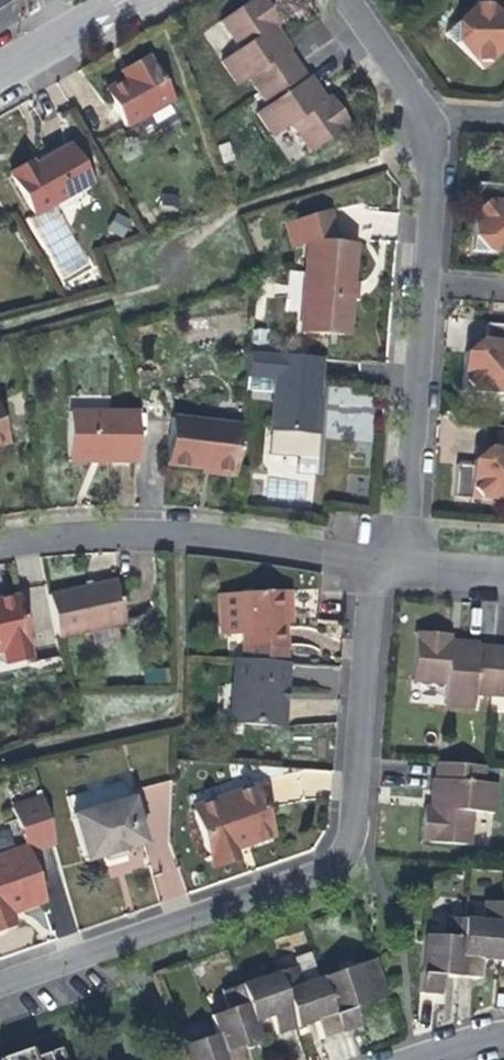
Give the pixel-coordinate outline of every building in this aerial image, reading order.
[(275,29),(280,25),(263,0),(260,0),(221,26),(239,53),(275,29)] [(485,0),(482,0),(448,36),(485,70),(503,50),(503,18),(485,0)] [(503,18),(503,0),(485,0),(503,18)] [(266,111),(307,83),(289,56),(291,54),(284,43),(275,29),(239,53),(220,65),(237,90),(247,84),(266,111)] [(113,88),(134,126),(177,102),(152,57),(130,70),(134,76),(130,79),(113,88)] [(310,81),(307,83),(266,111),(256,117),(274,143),(293,130),(310,155),(350,128),(331,99),(325,103),(319,94),(310,81)] [(79,142),(70,147),(80,165),(89,161),(79,142)] [(31,211),(37,208),(61,195),(88,181),(80,165),(70,147),(68,144),(40,159),(32,163),(30,159),(9,169),(31,211)] [(503,199),(503,183),(481,181),(479,197),(503,199)] [(61,195),(37,208),(70,269),(93,257),(61,195)] [(479,197),(475,248),(503,250),(503,199),(479,197)] [(290,246),(314,238),(332,231),(325,210),(283,225),(290,246)] [(314,238),(313,242),(330,244),(332,231),(314,238)] [(362,248),(330,244),(313,242),(303,330),(352,335),(357,290),(362,248)] [(485,338),(503,339),(503,323),(486,322),(485,338)] [(468,342),(467,348),(485,338),(468,336),(468,342)] [(485,338),(467,348),(464,388),(503,391),(503,339),(485,338)] [(278,379),(280,354),(248,352),(246,376),(278,379)] [(274,432),(325,436),(330,437),(332,409),(322,408),(322,404),(322,397),(328,397),(331,358),(280,354),(278,379),(274,432)] [(106,467),(136,467),(136,415),(67,415),(67,456),(99,456),(99,467),(106,467)] [(202,476),(232,480),(238,431),(175,423),(169,472),(202,476)] [(325,436),(274,432),(273,454),(275,460),(284,462),(290,456),(308,458),(308,462),(322,462),(328,463),(329,448),(324,448),(325,436)] [(472,463),(486,446),(474,445),(473,452),(472,463)] [(472,463),(470,496),(503,499),(503,448),(486,446),(472,463)] [(99,456),(67,456),(67,467),(99,467),(99,456)] [(470,496),(472,463),(457,461),(454,494),(470,496)] [(308,498),(308,476),(265,476),(265,498),(308,498)] [(85,586),(47,594),(57,636),(126,621),(116,579),(85,586)] [(246,590),(242,645),(286,648),(289,621),(291,594),(246,590)] [(30,661),(18,593),(0,596),(0,653),(1,653),(3,665),(30,661)] [(407,677),(442,681),(446,639),(447,631),(413,628),(407,677)] [(446,639),(442,681),(439,702),(468,705),(469,693),(503,696),(503,687),(503,648),(483,646),(473,645),(473,642),(446,639)] [(242,645),(241,660),(285,663),(286,648),(242,645)] [(241,660),(233,660),(228,724),(284,728),(286,695),(288,664),(285,663),(241,660)] [(423,840),(454,842),(472,844),(474,811),(494,813),(496,789),(484,788),(485,767),(434,763),(433,783),(431,809),(425,809),(423,840)] [(251,786),(191,807),(209,858),(237,849),(235,844),(246,840),(267,833),(251,786)] [(70,815),(82,860),(114,852),(141,844),(129,798),(70,815)] [(13,808),(25,849),(27,855),(55,847),(41,800),(13,808)] [(27,855),(25,849),(0,856),(0,930),(11,927),(7,915),(6,911),(18,908),(19,911),(41,905),(27,855)] [(237,849),(209,858),(213,868),(240,859),(237,849)] [(503,921),(503,902),(483,900),(481,919),(503,921)] [(442,916),(441,934),(452,935),(464,935),(465,918),(442,916)] [(481,919),(465,918),(464,935),(462,956),(480,958),(489,959),(503,960),(503,921),(481,919)] [(449,974),(452,935),(441,934),(422,932),(417,990),(437,992),(439,973),(449,974)] [(462,956),(464,935),(452,935),(449,974),(457,975),(478,976),(480,958),(462,956)] [(373,958),(345,968),(358,1004),(386,995),(373,958)] [(289,987),(301,983),(295,966),(248,982),(260,1017),(270,1014),(277,1032),(285,1029),(302,1024),(289,987)] [(355,1005),(358,1004),(345,968),(325,975),(337,1011),(349,1007),(355,1005)] [(337,1011),(325,975),(301,983),(289,987),(302,1024),(313,1020),(337,1011)] [(260,1017),(248,982),(222,991),(228,1008),(245,1003),(251,1020),(260,1017)] [(245,1003),(228,1008),(209,1015),(215,1033),(221,1052),(238,1046),(248,1043),(258,1039),(251,1020),(245,1003)] [(337,1011),(313,1020),(319,1039),(331,1035),(356,1026),(349,1007),(337,1011)] [(205,1037),(213,1059),(243,1059),(238,1046),(221,1052),(215,1033),(205,1037)] [(205,1037),(178,1046),(183,1059),(213,1059),(205,1037)] [(48,1051),(34,1056),(31,1048),(0,1058),(0,1059),(51,1059),(48,1051)]
